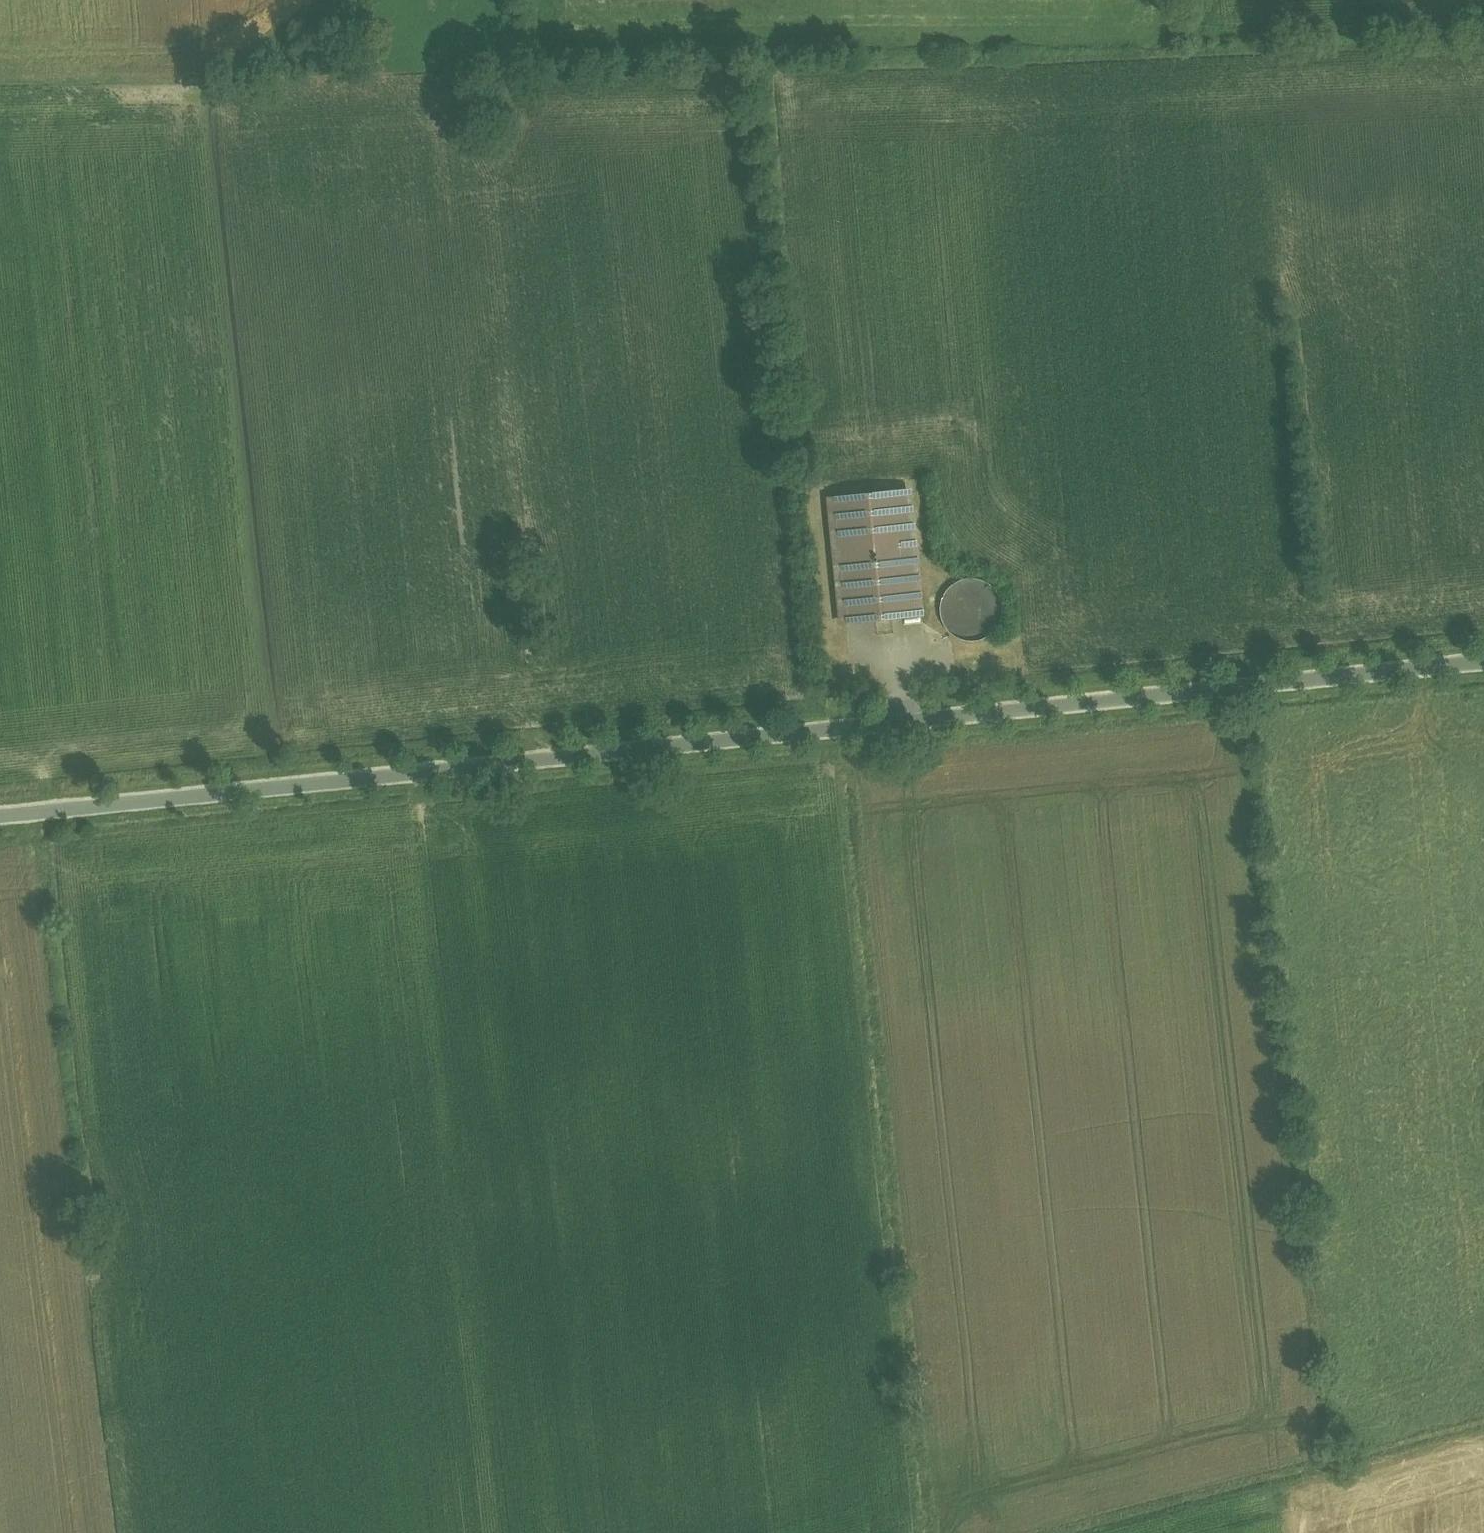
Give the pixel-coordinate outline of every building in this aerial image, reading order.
[(830,498),(842,622),(922,615),(910,490),(830,498)] [(965,579),(957,583),(949,589),(944,596),(941,605),(941,615),(944,624),(949,631),(956,637),(965,641),(974,641),(983,639),(992,635),(998,628),(1002,620),(1004,610),(1002,601),(998,593),(992,586),(984,581),(975,579),(965,579)]
